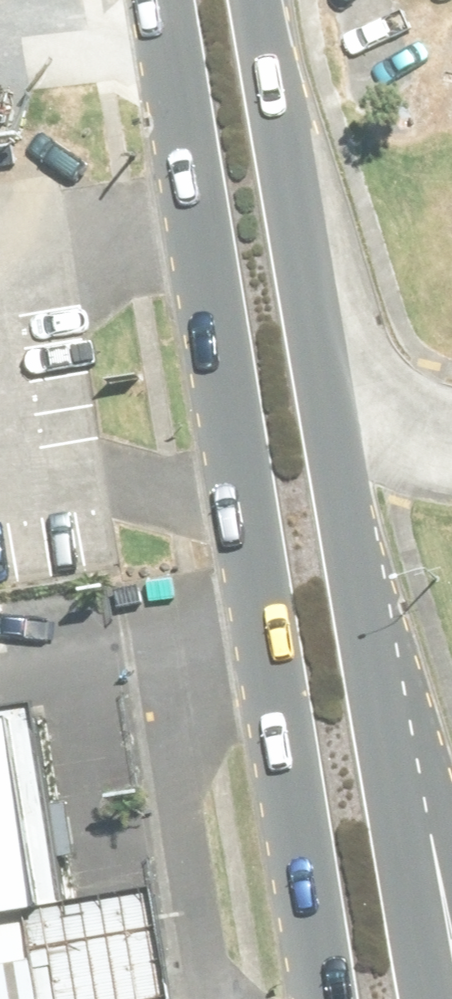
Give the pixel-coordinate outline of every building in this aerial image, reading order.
[(0,909),(0,998),(125,998),(107,892),(5,908),(0,909)]
